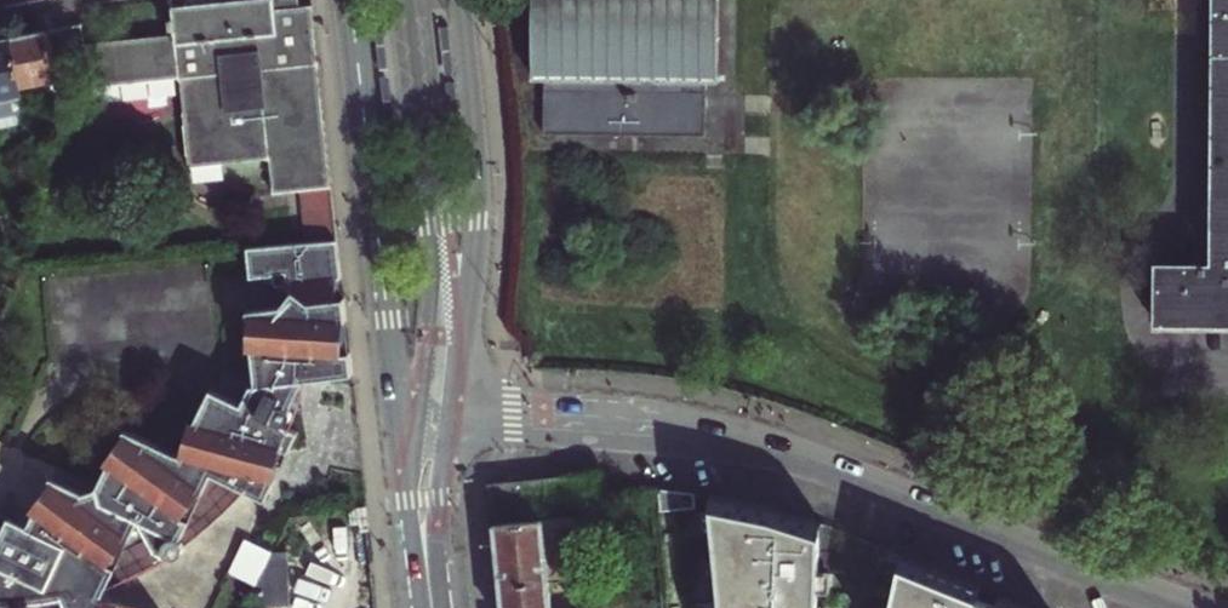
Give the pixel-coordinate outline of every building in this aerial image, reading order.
[(315,5),(299,6),(298,0),(169,0),(171,18),(164,19),(165,30),(172,29),(173,34),(78,45),(82,83),(177,73),(187,171),(268,163),(272,196),(300,194),(335,191),(315,5)] [(533,76),(546,78),(546,135),(705,139),(706,79),(718,79),(719,0),(534,0),(533,76)] [(1158,326),(1161,326),(1161,322),(1227,322),(1227,0),(1216,0),(1214,266),(1158,265),(1158,326)] [(30,32),(12,36),(23,95),(59,89),(47,29),(30,32)] [(12,36),(0,38),(0,129),(29,124),(23,95),(12,36)] [(339,228),(335,191),(300,194),(307,246),(340,243),(339,228)] [(15,598),(16,607),(40,607),(39,601),(30,600),(30,595),(63,592),(68,607),(146,607),(103,587),(104,582),(147,573),(183,560),(219,536),(247,503),(266,513),(301,443),(294,440),(293,433),(298,427),(299,416),(306,416),(303,384),(354,380),(349,332),(340,243),(307,246),(245,251),(249,280),(269,278),(273,287),(290,298),(281,311),(245,313),(253,388),(241,413),(210,397),(178,461),(125,435),(98,489),(84,498),(51,481),(29,527),(29,544),(0,537),(0,597),(15,598)] [(719,500),(729,607),(820,607),(823,528),(770,512),(719,500)] [(550,593),(549,582),(545,521),(494,525),(498,567),(502,602),(550,593)] [(356,529),(294,537),(297,561),(359,553),(356,529)] [(257,598),(272,568),(244,555),(230,585),(257,598)] [(907,560),(895,607),(995,607),(980,603),(984,592),(907,560)] [(502,602),(503,607),(551,607),(550,593),(502,602)] [(301,607),(344,607),(344,600),(301,598),(301,607)] [(1002,599),(999,607),(1025,607),(1002,599)]
